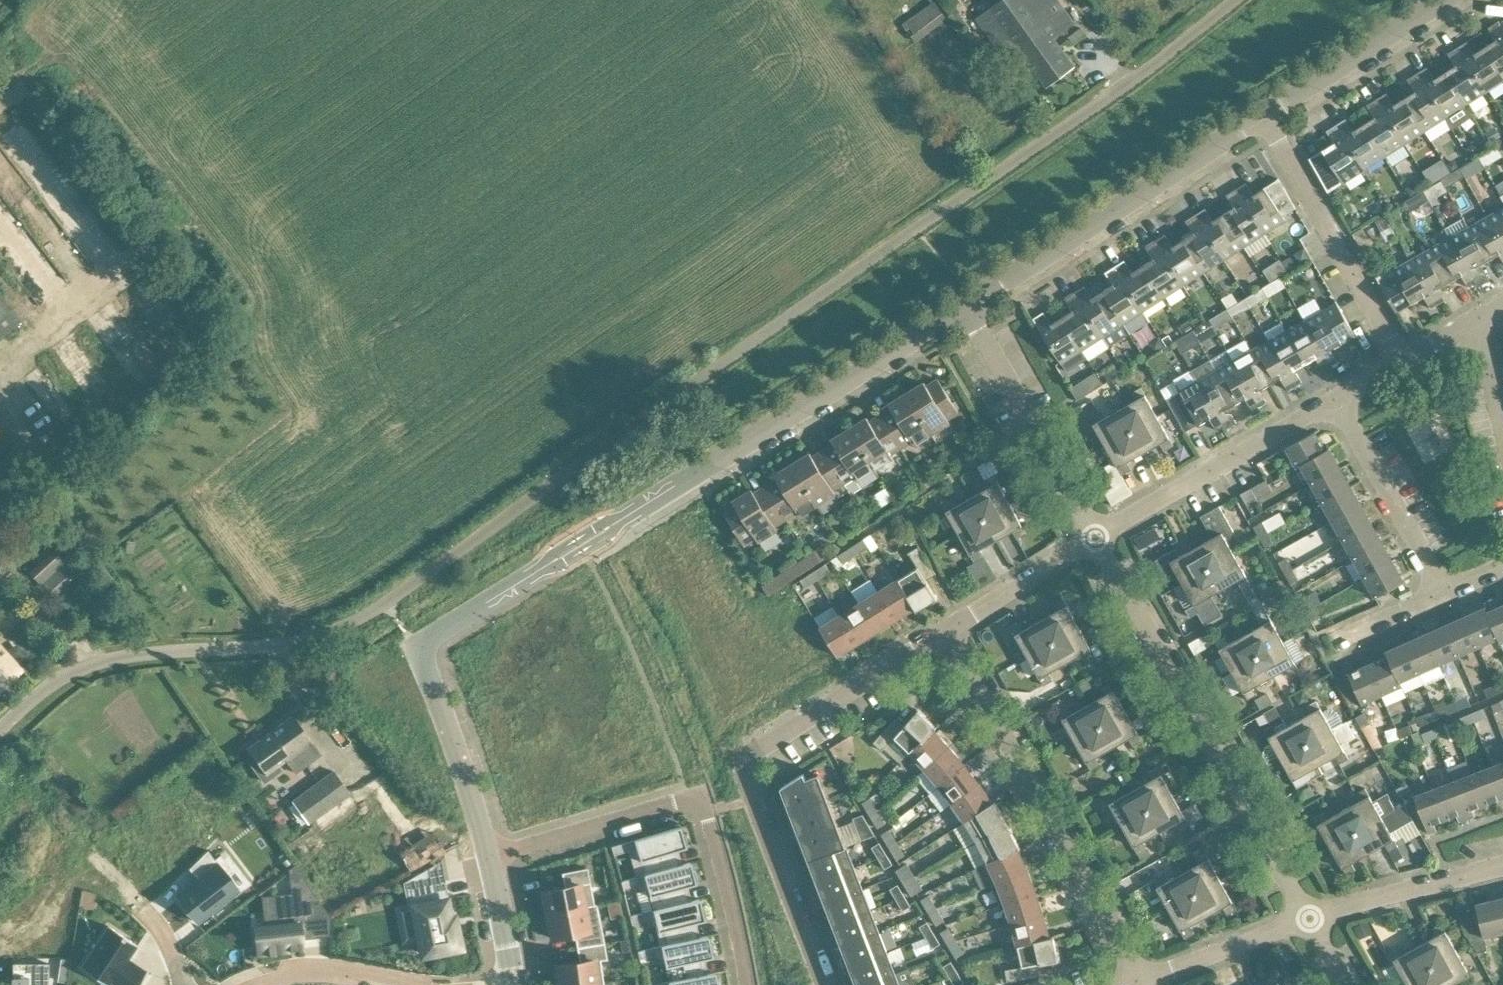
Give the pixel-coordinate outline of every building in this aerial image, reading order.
[(975,18),(982,28),(991,39),(1003,55),(1017,45),(1047,85),(1074,65),(1053,37),(1074,22),(1062,6),(1058,0),(1000,0),(991,6),(975,18)] [(904,26),(916,41),(946,16),(934,1),(904,26)] [(1485,46),(1502,75),(1502,23),(1501,24),(1499,21),(1488,27),(1496,39),(1485,46)] [(1081,27),(1068,36),(1072,42),(1085,32),(1081,27)] [(1457,47),(1486,94),(1502,83),(1502,75),(1485,46),(1475,53),(1467,41),(1457,47)] [(1455,65),(1445,72),(1466,106),(1486,94),(1457,47),(1448,53),(1455,65)] [(1420,71),(1416,73),(1445,119),(1448,117),(1466,106),(1445,72),(1434,79),(1427,67),(1420,71)] [(1404,98),(1425,131),(1445,119),(1416,73),(1407,79),(1415,91),(1404,98)] [(1386,92),(1377,99),(1405,144),(1425,131),(1404,98),(1394,104),(1386,92)] [(1375,117),(1364,124),(1384,157),(1405,144),(1377,99),(1367,105),(1375,117)] [(1346,118),(1339,123),(1366,168),(1384,157),(1364,124),(1353,130),(1346,118)] [(1323,150),(1309,158),(1328,191),(1328,192),(1366,168),(1339,123),(1326,131),(1334,143),(1323,150)] [(1494,126),(1485,132),(1491,142),(1501,136),(1494,126)] [(1481,150),(1478,145),(1473,143),(1465,147),(1469,153),(1471,156),(1481,150)] [(1480,155),(1480,156),(1486,165),(1495,161),(1489,150),(1480,155)] [(1486,165),(1480,156),(1471,161),(1476,171),(1486,165)] [(1455,159),(1446,164),(1451,171),(1459,166),(1455,159)] [(1444,176),(1441,178),(1443,181),(1446,187),(1448,186),(1449,185),(1465,175),(1460,166),(1444,176)] [(1246,182),(1236,188),(1264,233),(1285,219),(1283,216),(1296,208),(1285,189),(1278,178),(1254,194),(1246,182)] [(1414,180),(1405,185),(1410,195),(1420,189),(1414,180)] [(1447,191),(1441,180),(1423,190),(1429,200),(1433,207),(1441,203),(1437,197),(1447,191)] [(1264,233),(1236,188),(1227,194),(1234,207),(1224,213),(1244,246),(1264,233)] [(1404,201),(1410,211),(1429,200),(1423,190),(1423,189),(1404,201)] [(1489,215),(1502,240),(1502,207),(1489,215)] [(1205,208),(1196,214),(1224,259),(1243,246),(1250,257),(1251,256),(1224,213),(1213,220),(1205,208)] [(1385,211),(1374,217),(1381,228),(1392,222),(1385,211)] [(1194,232),(1183,239),(1204,272),(1224,259),(1196,214),(1186,220),(1194,232)] [(1358,216),(1352,214),(1346,218),(1352,227),(1361,222),(1358,216)] [(1489,215),(1471,225),(1490,259),(1499,253),(1502,260),(1502,240),(1489,215)] [(1462,217),(1445,228),(1450,237),(1451,236),(1477,282),(1489,275),(1482,263),(1490,259),(1471,225),(1468,227),(1462,217)] [(1165,234),(1155,240),(1184,285),(1204,272),(1183,239),(1173,246),(1165,234)] [(1450,237),(1433,247),(1451,280),(1462,275),(1469,287),(1477,282),(1451,236),(1450,237)] [(1153,258),(1143,265),(1163,298),(1166,296),(1171,305),(1186,296),(1180,287),(1184,285),(1155,240),(1146,246),(1153,258)] [(1414,249),(1411,251),(1440,303),(1445,300),(1438,288),(1451,280),(1433,247),(1418,255),(1414,249)] [(1410,260),(1377,278),(1396,312),(1424,296),(1431,308),(1440,303),(1411,251),(1407,253),(1410,260)] [(1125,260),(1115,266),(1143,310),(1163,298),(1143,265),(1132,272),(1125,260)] [(1143,310),(1115,266),(1105,272),(1113,284),(1102,291),(1123,323),(1129,333),(1149,320),(1143,310)] [(1273,281),(1262,288),(1267,297),(1279,290),(1273,281)] [(1084,286),(1074,292),(1103,336),(1109,345),(1129,333),(1123,324),(1123,323),(1102,291),(1092,298),(1084,286)] [(1250,308),(1267,297),(1262,288),(1244,298),(1250,308)] [(1072,310),(1062,317),(1083,349),(1103,336),(1074,292),(1065,298),(1072,310)] [(1232,318),(1250,308),(1244,298),(1227,309),(1232,318)] [(17,321),(0,299),(0,334),(17,321)] [(1305,319),(1330,365),(1337,361),(1330,349),(1356,335),(1337,302),(1323,310),(1323,309),(1321,310),(1305,319)] [(1232,318),(1227,309),(1210,319),(1215,328),(1232,318)] [(1330,365),(1300,309),(1299,309),(1305,320),(1288,329),(1306,363),(1316,357),(1323,370),(1330,365)] [(1088,357),(1083,349),(1062,317),(1051,324),(1043,312),(1033,318),(1067,371),(1088,357)] [(1215,328),(1210,319),(1194,329),(1198,338),(1199,338),(1215,328)] [(1179,349),(1198,338),(1194,329),(1175,341),(1179,349)] [(1288,329),(1270,339),(1295,385),(1302,381),(1295,369),(1306,363),(1288,329)] [(1162,338),(1167,345),(1173,341),(1169,334),(1162,338)] [(1270,339),(1253,349),(1271,383),(1281,377),(1288,390),(1295,385),(1270,339)] [(1271,383),(1253,349),(1234,360),(1259,406),(1266,402),(1259,389),(1271,383)] [(1234,404),(1210,359),(1193,369),(1224,426),(1226,429),(1237,422),(1232,414),(1226,413),(1224,410),(1234,404)] [(1259,406),(1234,360),(1216,370),(1234,404),(1245,397),(1252,410),(1259,406)] [(1102,372),(1107,381),(1124,371),(1119,362),(1102,372)] [(1166,397),(1185,432),(1210,418),(1217,430),(1224,426),(1193,369),(1173,380),(1179,390),(1166,397)] [(916,387),(907,393),(932,434),(950,423),(948,419),(959,412),(957,410),(959,407),(956,401),(952,402),(938,379),(919,391),(916,387)] [(1070,388),(1076,400),(1088,393),(1081,382),(1070,388)] [(1136,400),(1119,409),(1132,431),(1157,416),(1141,387),(1132,392),(1136,400)] [(899,403),(880,415),(901,448),(912,441),(914,445),(932,434),(907,393),(897,399),(899,403)] [(1089,416),(1106,445),(1132,431),(1119,409),(1103,418),(1099,411),(1089,416)] [(859,422),(850,428),(875,469),(893,458),(890,454),(901,448),(880,415),(862,426),(859,422)] [(1157,416),(1132,431),(1144,452),(1160,443),(1164,450),(1174,445),(1157,416)] [(834,443),(823,450),(844,483),(851,494),(862,487),(857,480),(875,469),(850,428),(840,434),(842,438),(834,443)] [(1114,487),(1105,492),(1112,506),(1133,494),(1133,493),(1122,474),(1131,469),(1127,462),(1144,452),(1132,431),(1106,445),(1114,461),(1106,465),(1112,476),(1109,478),(1114,487)] [(1314,432),(1286,448),(1297,466),(1329,448),(1325,450),(1314,432)] [(1329,448),(1297,466),(1297,467),(1302,465),(1312,483),(1340,467),(1329,448)] [(802,458),(793,464),(818,505),(836,493),(833,490),(844,483),(823,450),(805,462),(802,458)] [(785,474),(766,485),(787,518),(798,512),(800,516),(818,505),(793,464),(783,470),(785,474)] [(1340,467),(1312,483),(1322,502),(1351,486),(1340,467)] [(926,488),(936,481),(931,473),(921,479),(926,488)] [(989,487),(972,496),(985,518),(1011,504),(994,475),(993,475),(984,480),(989,487)] [(1257,498),(1257,499),(1272,491),(1266,479),(1251,488),(1257,498)] [(787,518),(766,485),(746,498),(744,494),(733,501),(736,505),(724,512),(744,545),(756,538),(758,541),(765,537),(778,530),(775,526),(786,519),(787,518)] [(1351,486),(1322,502),(1333,521),(1361,505),(1351,486)] [(892,494),(898,504),(908,498),(902,488),(892,494)] [(1246,504),(1257,498),(1251,488),(1241,493),(1246,504)] [(942,504),(959,533),(985,518),(972,496),(956,506),(951,498),(942,504)] [(1011,504),(985,518),(997,540),(1013,531),(1017,538),(1027,533),(1011,504)] [(1361,505),(1333,521),(1344,540),(1372,524),(1361,505)] [(1213,537),(1196,546),(1208,568),(1234,554),(1224,535),(1233,530),(1220,506),(1201,516),(1213,537)] [(865,514),(870,523),(878,518),(873,510),(865,514)] [(985,518),(959,533),(975,562),(984,556),(980,549),(997,540),(985,518)] [(1254,526),(1260,536),(1268,532),(1262,521),(1254,526)] [(1372,524),(1344,540),(1354,559),(1383,543),(1372,524)] [(1144,532),(1135,538),(1140,548),(1150,543),(1144,532)] [(1268,532),(1260,536),(1266,548),(1274,543),(1268,532)] [(864,538),(851,546),(856,555),(869,546),(864,538)] [(1383,543),(1354,559),(1365,578),(1393,562),(1383,543)] [(822,545),(809,554),(815,564),(828,556),(822,545)] [(856,555),(851,546),(838,555),(843,563),(856,555)] [(918,566),(897,579),(914,606),(917,611),(938,598),(926,580),(936,573),(919,546),(909,552),(918,566)] [(1180,556),(1175,548),(1156,560),(1167,580),(1178,574),(1182,583),(1208,568),(1196,546),(1180,556)] [(25,592),(38,607),(71,579),(60,566),(65,561),(54,549),(29,572),(37,581),(25,592)] [(815,564),(809,554),(762,584),(768,594),(815,564)] [(1208,568),(1221,590),(1237,581),(1249,603),(1259,598),(1250,583),(1251,583),(1234,554),(1208,568)] [(1287,557),(1279,562),(1285,573),(1293,568),(1287,557)] [(1393,562),(1365,578),(1376,597),(1404,581),(1393,562)] [(825,563),(814,570),(819,579),(830,571),(825,563)] [(1208,568),(1182,583),(1194,604),(1186,609),(1190,617),(1198,612),(1204,624),(1223,614),(1212,595),(1221,590),(1208,568)] [(1299,579),(1293,568),(1285,573),(1291,584),(1299,579)] [(805,587),(819,579),(814,570),(800,580),(805,587)] [(897,579),(878,591),(895,619),(914,606),(897,579)] [(878,591),(859,603),(876,631),(895,619),(878,591)] [(1300,599),(1303,604),(1306,611),(1314,606),(1308,595),(1300,599)] [(1058,610),(1041,619),(1054,641),(1080,627),(1063,598),(1054,603),(1058,610)] [(1259,598),(1249,603),(1258,618),(1262,625),(1245,634),(1257,656),(1283,641),(1267,612),(1259,598)] [(859,603),(839,616),(857,643),(876,631),(859,603)] [(1485,607),(1502,647),(1502,605),(1487,611),(1486,607),(1485,607)] [(1314,606),(1306,611),(1312,622),(1320,617),(1314,606)] [(1465,616),(1479,646),(1497,637),(1499,642),(1500,641),(1502,647),(1485,607),(1465,616)] [(839,616),(820,627),(827,639),(838,655),(857,643),(839,616)] [(1465,616),(1446,625),(1459,654),(1479,646),(1465,616)] [(1025,629),(1021,621),(1011,627),(1028,656),(1054,641),(1041,619),(1025,629)] [(1446,625),(1426,634),(1439,663),(1459,654),(1446,625)] [(1080,627),(1054,641),(1066,663),(1082,654),(1086,661),(1096,656),(1080,627)] [(1215,642),(1232,670),(1257,656),(1245,634),(1229,644),(1225,636),(1215,642)] [(1426,634),(1406,643),(1419,672),(1439,663),(1426,634)] [(1054,641),(1028,656),(1044,685),(1053,680),(1049,672),(1066,663),(1054,641)] [(1283,641),(1257,656),(1270,678),(1286,668),(1290,676),(1300,670),(1283,641)] [(1406,643),(1386,651),(1401,685),(1402,685),(1400,681),(1419,672),(1406,643)] [(22,670),(0,645),(0,689),(22,670)] [(1388,656),(1368,665),(1381,694),(1401,685),(1386,651),(1386,652),(1388,656)] [(1095,657),(1099,664),(1107,660),(1103,653),(1095,657)] [(1257,656),(1232,670),(1248,700),(1257,694),(1253,687),(1270,678),(1257,656)] [(1348,673),(1357,692),(1361,703),(1381,694),(1368,665),(1348,673)] [(1080,685),(1084,692),(1092,687),(1088,680),(1080,685)] [(1105,695),(1089,704),(1101,726),(1127,711),(1110,682),(1101,687),(1105,695)] [(1498,693),(1495,685),(1484,689),(1487,698),(1498,693)] [(1294,695),(1299,705),(1308,700),(1303,690),(1294,695)] [(1467,696),(1455,702),(1458,710),(1471,705),(1467,696)] [(1311,713),(1295,722),(1307,744),(1333,729),(1343,723),(1337,711),(1328,709),(1323,712),(1316,700),(1307,705),(1311,713)] [(1494,712),(1502,708),(1502,700),(1491,705),(1494,712)] [(1458,710),(1455,702),(1444,706),(1447,714),(1458,710)] [(1058,711),(1075,740),(1101,726),(1089,704),(1072,713),(1068,706),(1058,711)] [(1482,708),(1470,713),(1473,721),(1485,716),(1482,708)] [(874,742),(883,750),(894,737),(910,752),(911,754),(933,731),(937,727),(919,709),(904,725),(896,718),(874,742)] [(1127,711),(1101,726),(1113,747),(1129,738),(1133,745),(1143,740),(1127,711)] [(1362,728),(1370,723),(1364,712),(1356,716),(1362,728)] [(1432,721),(1428,713),(1417,718),(1420,726),(1432,721)] [(1473,721),(1470,713),(1460,717),(1463,725),(1473,721)] [(293,715),(247,748),(255,759),(249,763),(264,783),(282,770),(278,764),(285,759),(294,772),(321,752),(293,715)] [(1268,765),(1281,758),(1307,744),(1295,722),(1286,727),(1282,719),(1264,729),(1271,741),(1264,745),(1262,754),(1268,765)] [(1333,729),(1307,744),(1319,765),(1335,756),(1340,764),(1349,758),(1341,745),(1355,737),(1346,721),(1343,723),(1333,729)] [(1452,721),(1432,729),(1435,737),(1447,732),(1452,733),(1456,731),(1452,721)] [(1397,729),(1401,738),(1413,732),(1409,724),(1397,729)] [(1101,726),(1075,740),(1091,769),(1100,764),(1096,757),(1113,747),(1101,726)] [(1432,729),(1422,733),(1425,741),(1435,737),(1432,729)] [(933,731),(911,754),(925,768),(927,771),(950,746),(933,731)] [(1323,772),(1319,765),(1307,744),(1281,758),(1297,787),(1323,772)] [(950,746),(927,771),(940,786),(965,764),(950,746)] [(1468,761),(1448,769),(1453,781),(1467,818),(1475,815),(1473,809),(1484,804),(1472,773),(1468,761)] [(1492,766),(1502,795),(1502,762),(1492,766)] [(965,764),(940,786),(953,803),(954,805),(980,783),(965,764)] [(1152,779),(1136,788),(1148,810),(1174,795),(1157,766),(1148,771),(1152,779)] [(1472,773),(1484,804),(1502,797),(1502,795),(1492,766),(1472,773)] [(332,769),(290,801),(309,824),(351,793),(332,769)] [(847,845),(819,773),(806,778),(804,773),(781,787),(809,858),(806,859),(807,861),(847,845)] [(383,779),(369,789),(388,815),(381,820),(409,859),(437,839),(409,800),(402,805),(383,779)] [(1453,781),(1434,788),(1445,819),(1457,815),(1459,821),(1467,818),(1453,781)] [(980,783),(954,805),(965,821),(993,802),(980,783)] [(1400,796),(1411,790),(1407,783),(1396,789),(1400,796)] [(1106,795),(1122,824),(1148,810),(1136,788),(1119,797),(1115,790),(1106,795)] [(1360,800),(1344,810),(1356,831),(1382,817),(1395,809),(1388,797),(1389,796),(1386,791),(1372,800),(1366,788),(1356,793),(1360,800)] [(1414,795),(1421,814),(1428,833),(1437,830),(1434,823),(1445,819),(1434,788),(1414,795)] [(877,793),(863,802),(862,802),(870,815),(878,809),(875,804),(881,800),(877,793)] [(1174,795),(1148,810),(1160,831),(1176,822),(1181,830),(1190,824),(1174,795)] [(993,802),(965,821),(977,841),(1008,824),(995,801),(993,802)] [(1382,817),(1356,831),(1368,853),(1385,844),(1389,851),(1398,846),(1395,841),(1390,832),(1413,819),(1404,804),(1395,809),(1382,817)] [(878,809),(870,815),(877,827),(893,819),(884,805),(878,809)] [(1148,810),(1122,824),(1138,853),(1146,849),(1147,848),(1143,841),(1160,831),(1148,810)] [(1314,817),(1330,846),(1356,831),(1344,810),(1327,819),(1323,811),(1314,817)] [(863,814),(853,818),(861,840),(875,834),(863,814)] [(1008,824),(977,841),(988,862),(1018,848),(1020,847),(1008,824)] [(679,825),(611,846),(613,854),(628,850),(635,876),(636,877),(678,865),(674,850),(686,846),(685,845),(687,845),(683,832),(682,833),(679,825)] [(881,834),(890,847),(898,842),(890,828),(881,834)] [(1356,831),(1330,846),(1346,875),(1356,870),(1352,863),(1368,853),(1356,831)] [(880,842),(872,847),(879,857),(886,853),(880,842)] [(898,842),(890,847),(897,859),(905,854),(898,842)] [(847,845),(807,861),(810,860),(817,880),(815,881),(815,882),(855,867),(854,863),(853,864),(847,849),(848,849),(847,845)] [(1018,848),(988,862),(997,881),(1028,869),(1018,848)] [(197,879),(176,895),(196,921),(238,889),(228,876),(234,871),(220,853),(214,858),(207,849),(188,868),(197,879)] [(1199,863),(1183,872),(1195,894),(1221,880),(1205,850),(1195,856),(1199,863)] [(886,853),(879,857),(885,868),(893,864),(886,853)] [(368,869),(360,858),(328,881),(336,892),(368,869)] [(635,876),(621,881),(623,889),(638,885),(639,891),(647,888),(653,909),(653,910),(687,901),(683,886),(695,883),(695,882),(697,881),(693,869),(692,869),(690,862),(678,865),(636,877),(635,876)] [(907,863),(896,870),(904,883),(915,877),(907,863)] [(257,953),(249,954),(249,955),(291,950),(290,943),(296,942),(297,950),(306,949),(306,948),(304,948),(303,938),(300,919),(329,915),(329,914),(294,864),(288,868),(291,892),(280,893),(282,912),(271,913),(271,916),(272,924),(254,927),(257,953)] [(564,886),(541,891),(546,914),(597,904),(597,903),(594,904),(590,881),(587,867),(561,872),(564,886)] [(856,870),(855,867),(815,882),(815,883),(818,882),(825,901),(823,902),(823,903),(863,888),(862,885),(861,885),(855,870),(856,870)] [(1028,869),(997,881),(997,882),(1005,903),(1036,891),(1028,869)] [(1153,879),(1169,908),(1195,894),(1183,872),(1166,881),(1162,874),(1153,879)] [(373,876),(353,890),(359,898),(378,884),(373,876)] [(915,877),(904,883),(912,895),(922,889),(915,877)] [(447,880),(411,886),(423,952),(455,946),(453,937),(457,936),(450,898),(447,880)] [(1221,880),(1195,894),(1207,916),(1224,907),(1228,914),(1237,909),(1221,880)] [(904,895),(898,884),(890,888),(897,899),(904,895)] [(864,891),(863,888),(823,903),(824,904),(826,903),(833,923),(831,924),(871,909),(870,906),(869,906),(863,891),(864,891)] [(1494,893),(1502,928),(1502,891),(1502,890),(1494,893)] [(1036,891),(1005,903),(1012,923),(1044,914),(1036,891)] [(1465,930),(1476,950),(1486,947),(1483,936),(1502,931),(1502,928),(1494,893),(1486,895),(1488,901),(1476,904),(1480,919),(1462,924),(1465,930)] [(929,894),(921,899),(928,912),(937,908),(929,894)] [(1195,894),(1169,908),(1185,938),(1195,932),(1191,925),(1207,916),(1195,894)] [(911,906),(904,895),(897,899),(903,910),(911,906)] [(653,909),(630,915),(631,924),(646,920),(648,926),(656,924),(661,945),(661,946),(696,937),(692,922),(704,920),(704,918),(706,918),(703,905),(701,906),(699,898),(687,901),(653,910),(653,909)] [(597,904),(546,914),(550,937),(574,933),(576,947),(577,947),(604,942),(597,904)] [(937,908),(928,912),(936,925),(944,920),(937,908)] [(872,912),(871,909),(831,924),(832,925),(834,924),(842,944),(839,945),(840,946),(879,930),(878,927),(877,927),(872,913),(872,912)] [(1044,914),(1012,923),(1017,943),(1050,936),(1044,914)] [(1353,927),(1359,939),(1373,933),(1368,920),(1353,927)] [(934,932),(927,921),(920,926),(926,937),(934,932)] [(1436,935),(1419,945),(1432,966),(1457,952),(1441,923),(1432,928),(1436,935)] [(81,967),(108,984),(110,984),(112,982),(116,984),(137,984),(147,970),(128,958),(137,944),(108,925),(81,967)] [(949,927),(940,932),(947,943),(957,940),(949,927)] [(881,934),(879,930),(840,946),(842,946),(850,965),(848,966),(848,967),(887,952),(886,948),(885,949),(880,934),(881,934)] [(940,943),(934,932),(926,937),(933,948),(940,943)] [(661,945),(637,950),(639,959),(654,955),(655,961),(663,959),(668,981),(668,982),(703,974),(700,959),(712,956),(711,955),(713,955),(711,942),(709,943),(707,935),(696,937),(661,946),(661,945)] [(1053,935),(1050,936),(1017,943),(1022,966),(1005,969),(1008,981),(1040,975),(1038,964),(1059,960),(1053,935)] [(629,938),(620,940),(622,952),(631,950),(629,938)] [(957,940),(947,943),(956,957),(964,952),(957,940)] [(555,965),(558,984),(580,984),(603,982),(600,960),(607,959),(604,942),(577,947),(576,947),(579,961),(555,965)] [(1390,952),(1406,981),(1432,966),(1419,945),(1403,954),(1399,946),(1390,952)] [(848,967),(848,968),(850,967),(857,984),(864,984),(896,973),(894,970),(888,955),(889,955),(887,952),(848,967)] [(1432,966),(1442,984),(1449,984),(1460,979),(1463,984),(1467,984),(1474,981),(1457,952),(1432,966)] [(0,977),(0,984),(47,984),(47,960),(10,960),(10,977),(0,977)] [(958,972),(951,961),(944,966),(950,976),(958,972)] [(65,981),(68,966),(60,965),(57,980),(65,981)] [(1406,981),(1408,984),(1442,984),(1432,966),(1406,981)] [(647,984),(719,984),(718,979),(716,980),(715,972),(703,974),(668,982),(668,981),(660,983),(647,984)] [(958,972),(950,976),(955,984),(960,984),(964,983),(958,972)] [(864,984),(899,984),(896,977),(897,976),(896,973),(864,984)] [(1274,975),(1265,980),(1268,984),(1280,984),(1274,975)]
